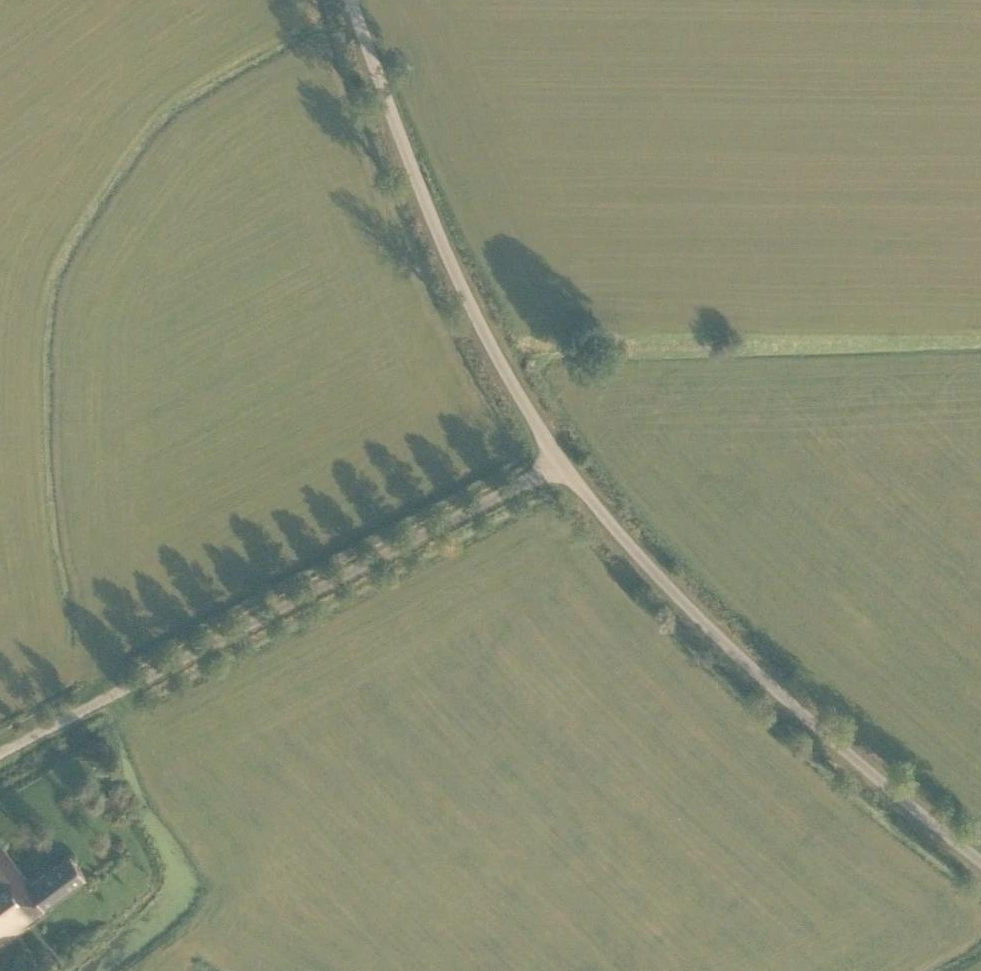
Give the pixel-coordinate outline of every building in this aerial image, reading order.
[(0,841),(0,942),(30,920),(29,916),(85,875),(70,854),(31,883),(0,841)]
